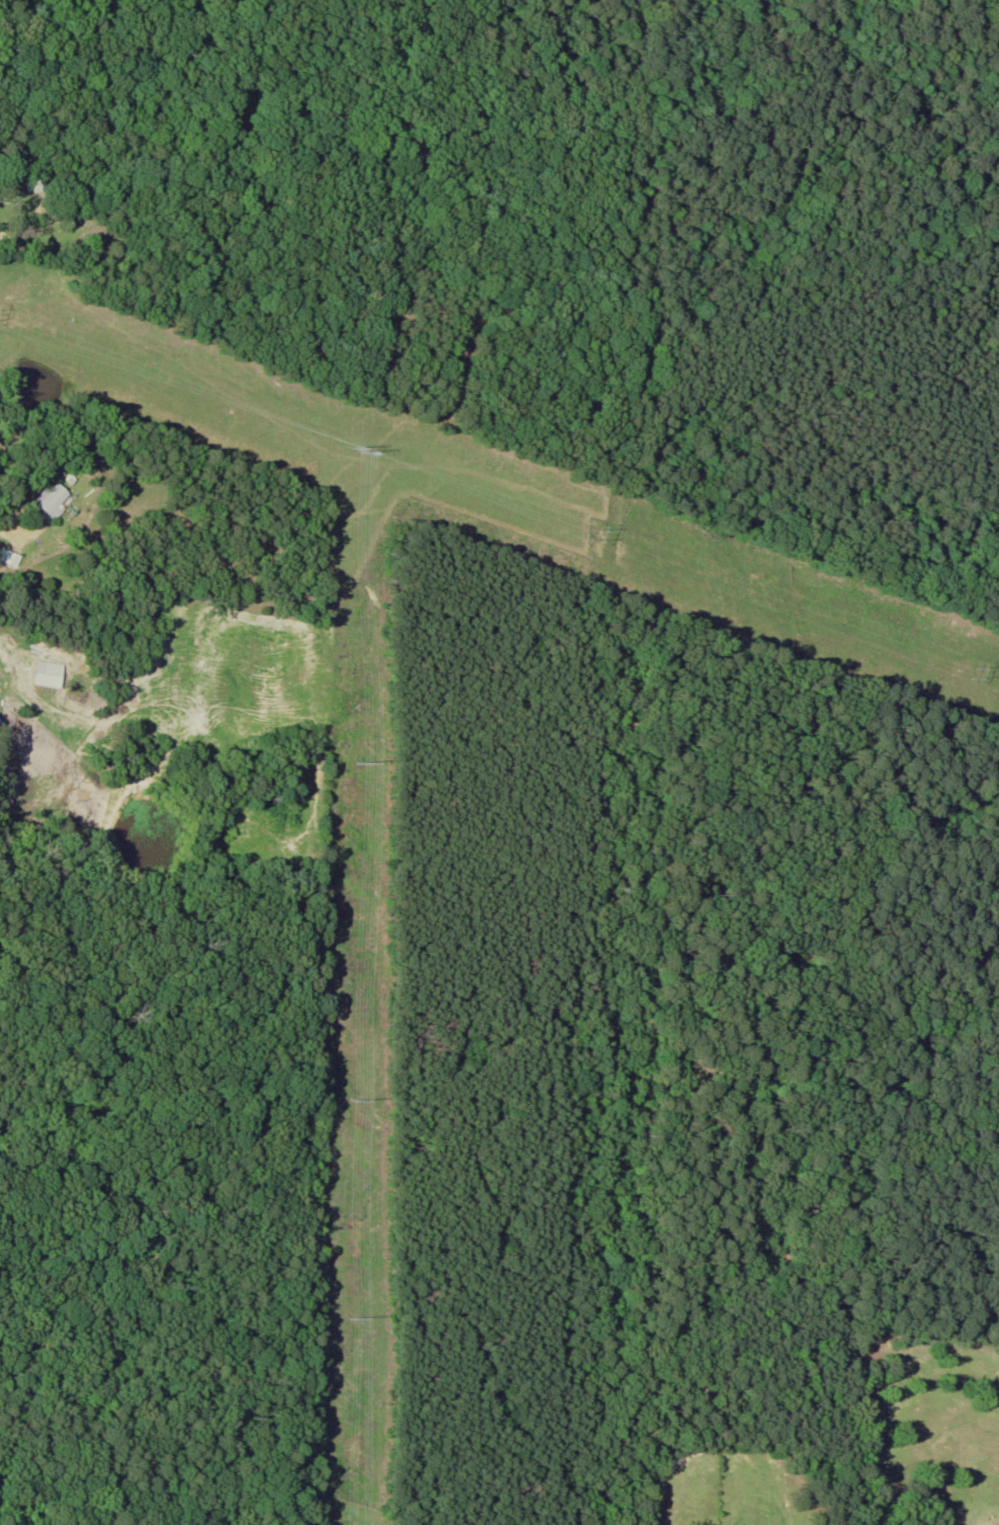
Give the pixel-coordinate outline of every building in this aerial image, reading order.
[(40,502),(54,517),(74,496),(60,482),(40,502)] [(0,545),(0,560),(19,569),(24,557),(0,545)]
